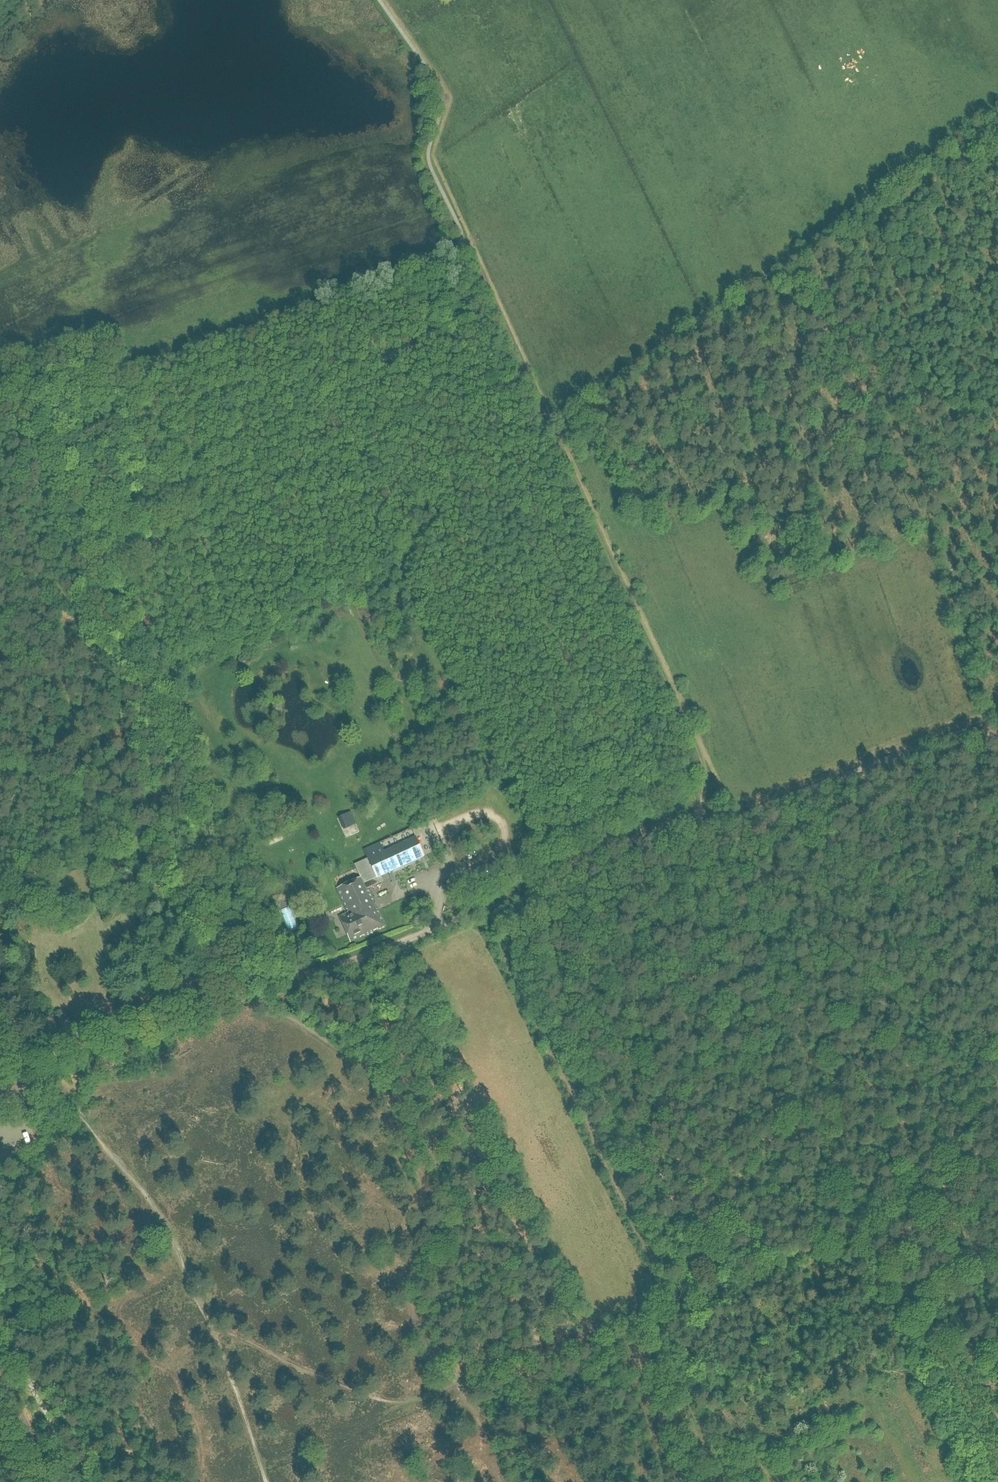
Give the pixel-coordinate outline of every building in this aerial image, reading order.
[(282,707),(276,704),(271,707),(272,713),(277,716),(282,713),(282,707)] [(351,942),(385,927),(365,883),(424,857),(411,829),(364,851),(368,860),(356,866),(362,878),(337,889),(348,913),(339,917),(351,942)] [(304,931),(295,916),(287,920),(295,935),(304,931)]
